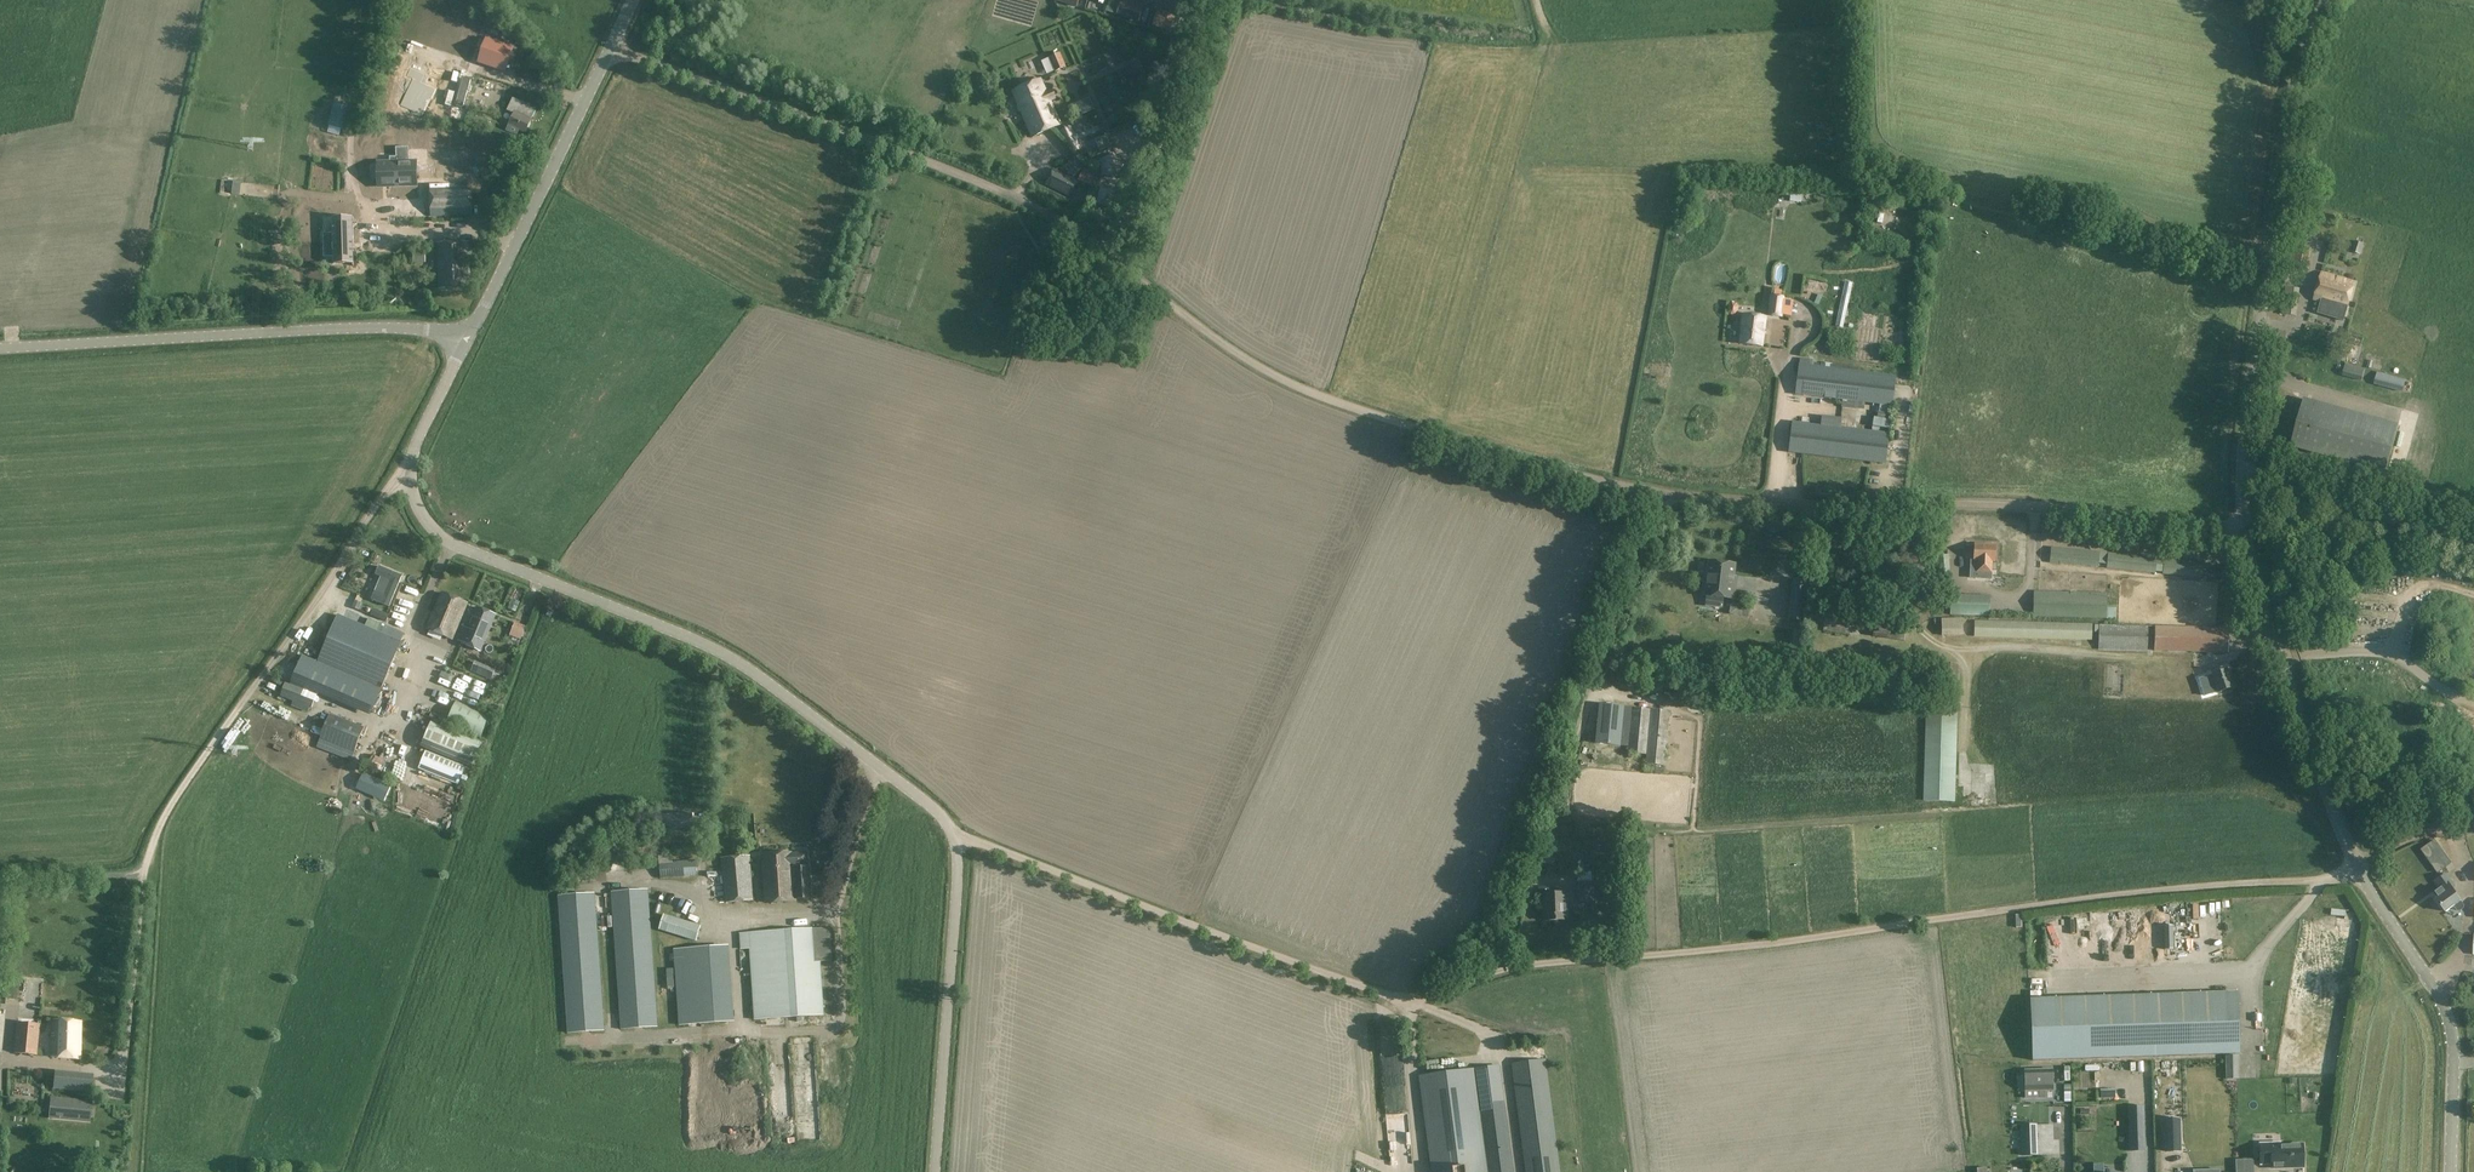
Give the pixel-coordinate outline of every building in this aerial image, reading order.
[(1140,22),(1145,4),(1132,0),(1121,0),(1116,15),(1140,22)] [(1152,26),(1175,33),(1181,15),(1158,8),(1152,26)] [(468,20),(466,32),(481,35),(483,23),(468,20)] [(453,50),(459,30),(448,26),(441,47),(453,50)] [(472,61),(505,73),(514,48),(481,37),(480,39),(475,53),(474,55),(472,61)] [(1066,67),(1060,53),(1049,57),(1055,72),(1066,67)] [(473,88),(478,69),(427,57),(420,84),(459,94),(461,85),(473,88)] [(1163,78),(1152,76),(1149,86),(1160,89),(1163,78)] [(1042,80),(1028,86),(1047,131),(1061,124),(1042,80)] [(1047,131),(1028,86),(1013,93),(1032,137),(1047,131)] [(1090,98),(1068,107),(1073,118),(1095,110),(1090,98)] [(515,114),(506,132),(516,136),(519,130),(526,133),(531,121),(530,121),(536,109),(513,99),(508,111),(515,114)] [(1077,117),(1081,136),(1094,133),(1090,114),(1077,117)] [(1074,153),(1082,149),(1071,126),(1058,132),(1063,142),(1067,147),(1070,145),(1074,153)] [(1111,146),(1106,136),(1096,141),(1101,151),(1111,146)] [(1123,165),(1113,155),(1100,160),(1102,175),(1116,177),(1123,165)] [(396,157),(397,186),(417,186),(416,162),(404,162),(404,156),(396,157)] [(397,186),(396,157),(389,157),(389,163),(377,163),(378,187),(397,186)] [(1053,168),(1045,185),(1072,199),(1079,181),(1053,168)] [(430,185),(430,216),(472,215),(471,184),(430,185)] [(1116,192),(1101,188),(1097,204),(1113,208),(1116,192)] [(332,218),(332,219),(332,234),(323,234),(323,241),(346,241),(353,241),(352,217),(332,218)] [(2355,240),(2352,252),(2362,255),(2365,243),(2355,240)] [(353,241),(346,241),(323,241),(323,258),(333,258),(333,260),(333,264),(353,264),(353,241)] [(469,242),(438,243),(439,288),(470,288),(469,242)] [(2310,248),(2299,244),(2294,267),(2307,270),(2312,248),(2310,248)] [(414,247),(413,263),(426,262),(426,247),(414,247)] [(2323,273),(2317,290),(2351,300),(2356,283),(2323,273)] [(2351,300),(2317,290),(2315,300),(2322,302),(2319,313),(2345,320),(2351,300)] [(1770,295),(1767,316),(1782,318),(1785,297),(1770,295)] [(1742,328),(1740,344),(1762,347),(1766,318),(1742,315),(1740,328),(1742,328)] [(2276,332),(2274,351),(2284,353),(2287,334),(2276,332)] [(1908,381),(1909,364),(1899,363),(1898,380),(1908,381)] [(1799,364),(1796,395),(1893,407),(1896,375),(1799,364)] [(2346,364),(2343,376),(2362,381),(2365,369),(2346,364)] [(2378,372),(2375,385),(2403,392),(2407,379),(2378,372)] [(2398,425),(2305,400),(2291,448),(2385,474),(2398,425)] [(2282,417),(2294,422),(2300,407),(2287,403),(2282,417)] [(1876,419),(1874,425),(1884,427),(1886,421),(1876,419)] [(1793,423),(1789,452),(1886,464),(1889,435),(1793,423)] [(1975,545),(1974,561),(1978,561),(1977,572),(1991,572),(1992,561),(1994,562),(1995,545),(1975,545)] [(2100,552),(2099,563),(2108,564),(2107,568),(2156,573),(2156,572),(2157,560),(2157,558),(2109,553),(2100,552)] [(1949,556),(1939,556),(1941,580),(1950,580),(1949,556)] [(2202,578),(2203,563),(2164,559),(2164,560),(2157,560),(2156,572),(2164,572),(2164,574),(2202,578)] [(1736,564),(1709,561),(1705,595),(1724,598),(1725,588),(1735,589),(1736,579),(1734,579),(1736,564)] [(375,591),(372,599),(383,604),(390,607),(399,583),(402,576),(380,566),(376,574),(381,577),(388,579),(391,581),(388,588),(385,595),(375,591)] [(1789,620),(1805,621),(1808,581),(1792,580),(1789,620)] [(2367,596),(2382,592),(2380,585),(2365,590),(2367,596)] [(2107,619),(2107,606),(2108,593),(2034,591),(2033,617),(2107,619)] [(442,593),(427,629),(453,639),(468,603),(442,593)] [(1951,595),(1951,615),(1990,616),(1990,597),(1951,595)] [(2388,619),(2395,609),(2378,598),(2371,608),(2388,619)] [(356,600),(353,607),(359,609),(362,603),(356,600)] [(2107,606),(2107,619),(2116,619),(2117,606),(2107,606)] [(477,608),(463,643),(481,650),(495,615),(477,608)] [(1827,613),(1823,631),(1849,635),(1852,616),(1827,613)] [(338,614),(317,663),(382,691),(402,641),(338,614)] [(1963,635),(1963,619),(1942,619),(1943,636),(1963,635)] [(526,627),(515,622),(510,635),(520,639),(526,627)] [(1975,622),(1975,637),(2092,640),(2092,624),(1975,622)] [(2148,645),(2148,640),(2148,626),(2099,625),(2099,651),(2148,652),(2148,645)] [(2155,626),(2155,640),(2155,645),(2154,651),(2229,653),(2229,628),(2155,626)] [(2319,638),(2317,626),(2308,627),(2310,639),(2319,638)] [(382,691),(317,663),(304,657),(293,683),(370,716),(382,691)] [(2455,670),(2458,662),(2450,658),(2447,667),(2455,670)] [(489,667),(484,677),(492,680),(496,670),(489,667)] [(2227,670),(2206,676),(2198,679),(2204,696),(2219,691),(2232,687),(2227,670)] [(440,673),(436,682),(442,685),(446,676),(440,673)] [(455,676),(452,682),(462,686),(465,680),(455,676)] [(478,708),(485,689),(469,683),(466,688),(460,686),(458,691),(470,696),(467,704),(478,708)] [(491,715),(457,702),(447,725),(482,739),(491,715)] [(1619,745),(1623,707),(1599,705),(1595,742),(1619,745)] [(1665,766),(1670,717),(1670,711),(1632,708),(1628,753),(1646,755),(1646,765),(1665,766)] [(1926,712),(1924,801),(1955,802),(1957,713),(1926,712)] [(330,714),(320,738),(356,753),(364,727),(330,714)] [(438,724),(432,738),(477,756),(483,741),(438,724)] [(379,767),(384,745),(376,743),(374,753),(371,765),(379,767)] [(466,768),(426,751),(419,769),(459,785),(466,768)] [(693,812),(660,814),(661,829),(694,827),(693,812)] [(2421,849),(2438,873),(2452,863),(2435,840),(2421,849)] [(749,848),(722,850),(726,902),(753,900),(749,848)] [(807,852),(762,856),(766,902),(796,900),(796,899),(812,897),(809,863),(808,863),(807,852)] [(696,860),(660,862),(661,877),(697,875),(696,860)] [(1593,882),(1592,882),(1591,872),(1577,872),(1577,882),(1578,902),(1593,901),(1593,882)] [(2447,875),(2437,882),(2446,894),(2438,900),(2447,912),(2462,902),(2453,889),(2456,887),(2447,875)] [(649,889),(611,892),(621,1030),(659,1027),(649,889)] [(596,893),(558,896),(568,1034),(605,1031),(596,893)] [(1566,894),(1544,895),(1545,920),(1567,920),(1566,894)] [(665,915),(661,929),(695,940),(700,926),(665,915)] [(821,962),(832,961),(831,928),(740,933),(741,950),(749,949),(754,1020),(824,1015),(821,962)] [(730,945),(674,949),(679,1026),(735,1022),(730,945)] [(2238,994),(2031,999),(2034,1059),(2240,1054),(2238,994)] [(53,1020),(51,1057),(80,1058),(82,1022),(53,1020)] [(40,1024),(18,1022),(17,1022),(14,1053),(37,1055),(40,1024)] [(2227,1079),(2239,1079),(2238,1055),(2226,1056),(2227,1079)] [(1512,1063),(1525,1171),(1560,1171),(1546,1059),(1512,1063)] [(2071,1091),(2140,1090),(2140,1061),(2071,1062),(2071,1091)] [(1480,1104),(1475,1067),(1419,1075),(1431,1171),(1489,1171),(1480,1104)] [(92,1091),(93,1074),(55,1070),(53,1087),(92,1091)] [(2052,1070),(2026,1070),(2026,1090),(2038,1090),(2039,1097),(2045,1097),(2045,1090),(2052,1090),(2052,1070)] [(39,1081),(39,1071),(9,1072),(10,1082),(39,1081)] [(52,1098),(50,1119),(89,1122),(91,1101),(52,1098)] [(1480,1104),(1489,1171),(1512,1171),(1503,1101),(1480,1104)] [(2129,1106),(2130,1139),(2145,1139),(2143,1106),(2129,1106)] [(2180,1118),(2164,1119),(2165,1152),(2181,1151),(2180,1118)] [(2023,1155),(2038,1154),(2036,1123),(2021,1123),(2023,1155)] [(2261,1148),(2258,1148),(2258,1156),(2261,1156),(2261,1162),(2272,1162),(2273,1168),(2294,1167),(2294,1163),(2304,1163),(2303,1145),(2272,1146),(2272,1143),(2261,1143),(2261,1148)]
